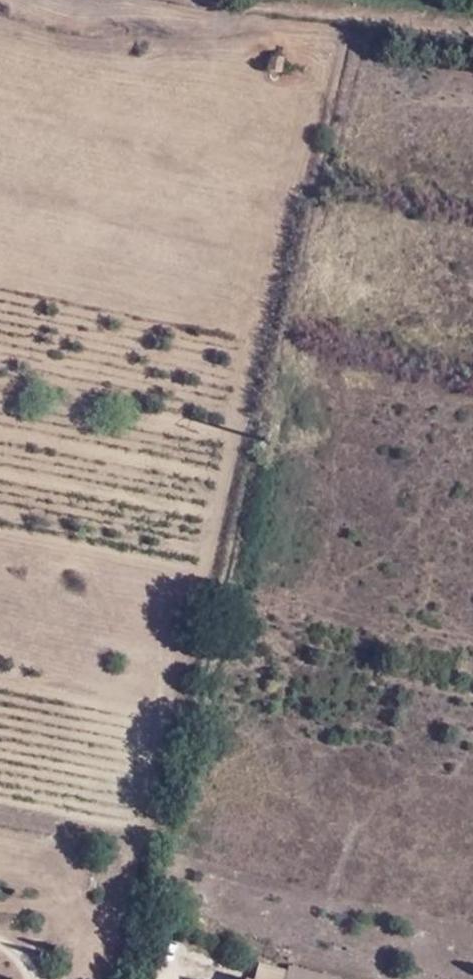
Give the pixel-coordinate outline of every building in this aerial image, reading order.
[(283,59),(272,57),(270,72),(281,73),(283,59)] [(287,973),(283,972),(259,966),(256,978),(286,978),(287,973)] [(289,968),(287,973),(286,978),(329,978),(289,968)]
